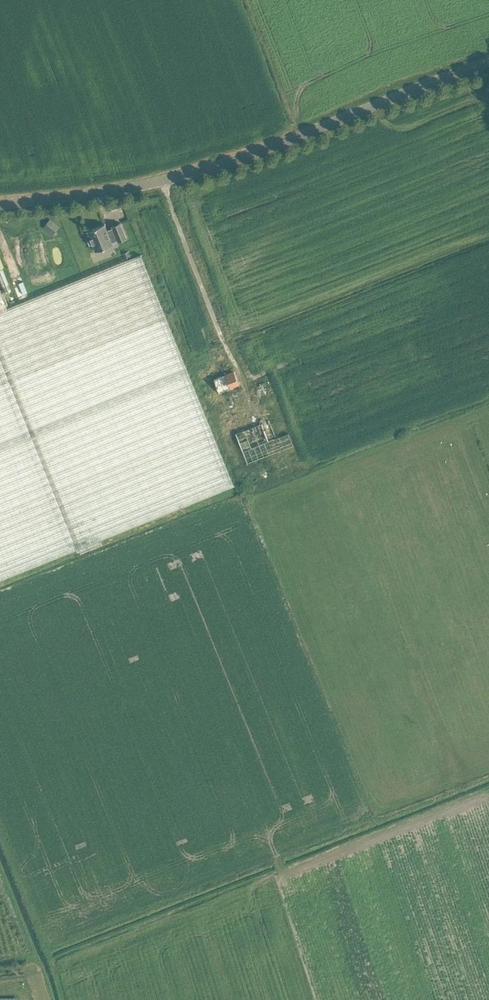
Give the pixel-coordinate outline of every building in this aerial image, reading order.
[(49,218),(44,227),(54,234),(60,224),(49,218)] [(127,237),(121,222),(112,226),(112,227),(107,230),(105,223),(87,231),(88,235),(86,236),(89,244),(92,243),(95,250),(113,242),(117,240),(118,241),(127,237)] [(160,302),(148,273),(145,263),(141,254),(8,308),(0,289),(0,579),(25,568),(79,547),(81,552),(102,544),(100,538),(234,485),(199,401),(160,302)] [(234,370),(214,378),(220,392),(227,389),(240,384),(234,370)] [(258,396),(269,391),(265,382),(254,386),(258,396)] [(223,435),(236,469),(248,464),(247,463),(294,445),(289,432),(276,437),(269,420),(236,432),(235,430),(226,434),(223,435)]
